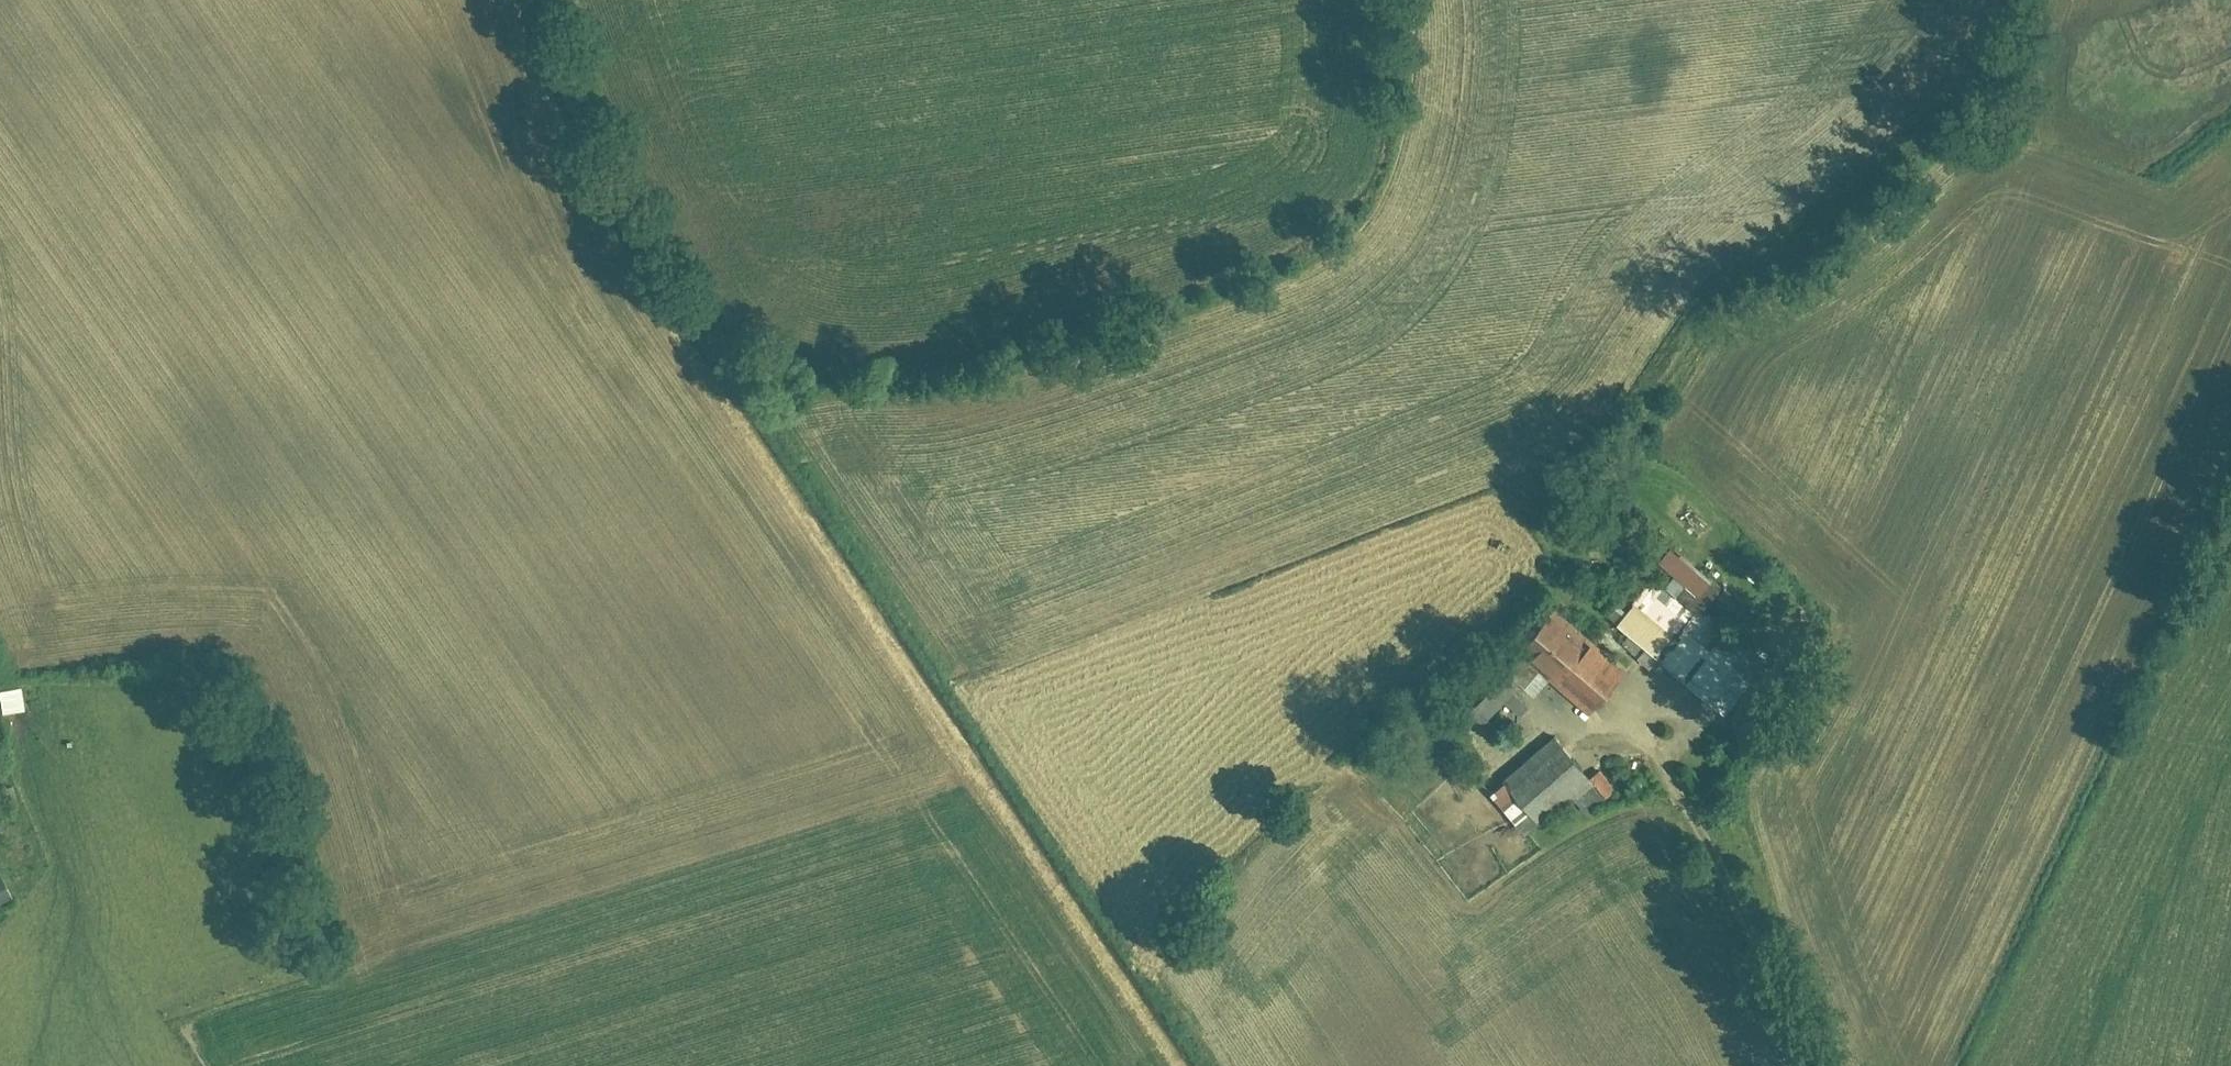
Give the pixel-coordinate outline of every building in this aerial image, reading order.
[(1616,628),(1725,716),(1768,663),(1749,648),(1747,651),(1723,632),(1726,629),(1705,612),(1723,590),(1681,555),(1679,557),(1670,549),(1658,564),(1675,578),(1665,590),(1654,581),(1616,628)] [(1627,674),(1554,610),(1516,655),(1589,718),(1627,674)] [(1483,728),(1515,691),(1491,669),(1458,705),(1483,728)] [(25,683),(2,688),(6,712),(30,708),(25,683)] [(1589,781),(1554,740),(1502,783),(1504,786),(1490,798),(1525,839),(1571,800),(1586,817),(1617,790),(1601,771),(1589,781)] [(17,894),(5,870),(0,873),(0,903),(17,894)]
